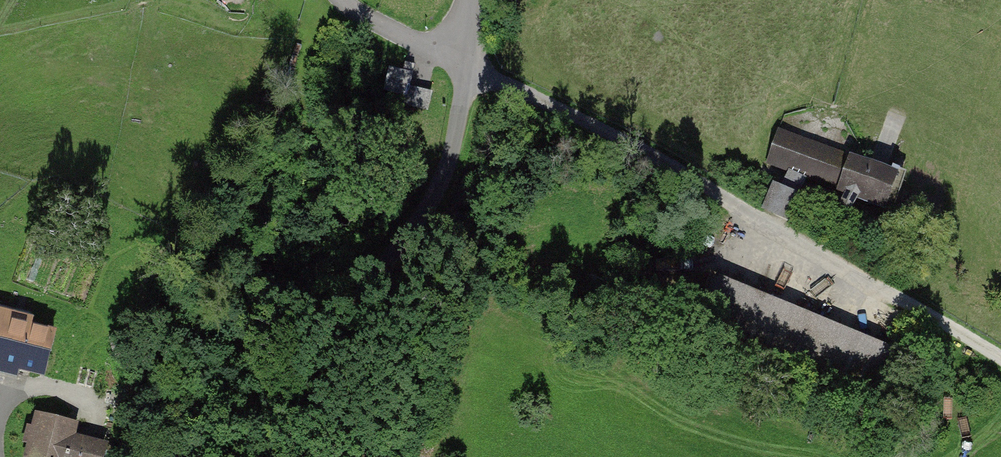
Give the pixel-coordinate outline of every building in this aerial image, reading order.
[(422,87),(425,76),(422,75),(413,72),(415,66),(416,60),(408,57),(401,80),(422,87)] [(902,170),(775,121),(760,161),(854,197),(886,210),(902,170)] [(764,207),(787,220),(801,195),(778,182),(764,207)] [(889,358),(712,282),(704,301),(763,346),(873,393),(889,358)] [(0,320),(0,379),(36,387),(48,331),(0,320)] [(17,456),(100,456),(105,435),(26,418),(17,456)]
